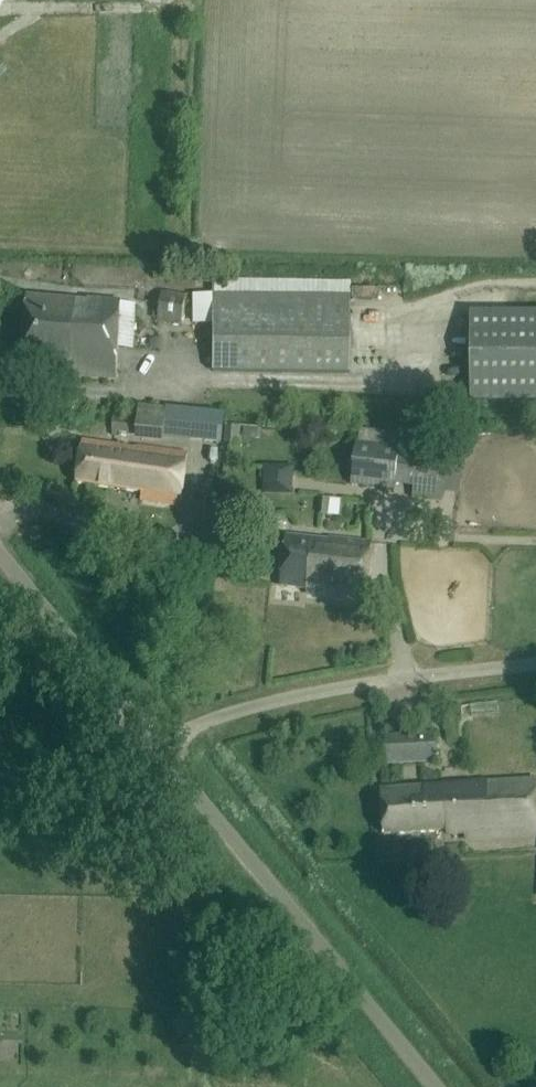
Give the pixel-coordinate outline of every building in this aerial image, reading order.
[(350,285),(214,283),(213,297),(195,296),(194,324),(213,324),(213,372),(349,374),(350,285)] [(184,296),(160,293),(157,322),(180,325),(184,296)] [(85,300),(25,296),(22,353),(53,355),(52,377),(115,380),(119,299),(85,297),(85,300)] [(124,350),(139,350),(140,304),(124,304),(124,350)] [(470,313),(470,402),(535,402),(535,313),(470,313)] [(113,417),(112,434),(161,439),(162,438),(221,443),(223,412),(164,406),(164,410),(138,408),(137,419),(113,417)] [(239,426),(226,425),(223,464),(236,465),(239,426)] [(425,437),(359,430),(358,443),(354,442),(350,485),(395,489),(395,486),(413,488),(412,499),(442,503),(449,451),(424,448),(425,437)] [(135,449),(82,442),(76,485),(141,494),(140,503),(180,509),(187,453),(136,447),(135,449)] [(292,467),(264,466),(263,493),(291,494),(292,467)] [(232,510),(206,506),(197,563),(223,566),(232,510)] [(328,540),(286,535),(281,586),(307,589),(307,593),(365,599),(372,543),(328,538),(328,540)] [(435,762),(433,732),(384,735),(386,766),(435,762)] [(381,788),(383,834),(447,830),(447,834),(465,832),(465,838),(535,834),(535,779),(381,788)]
